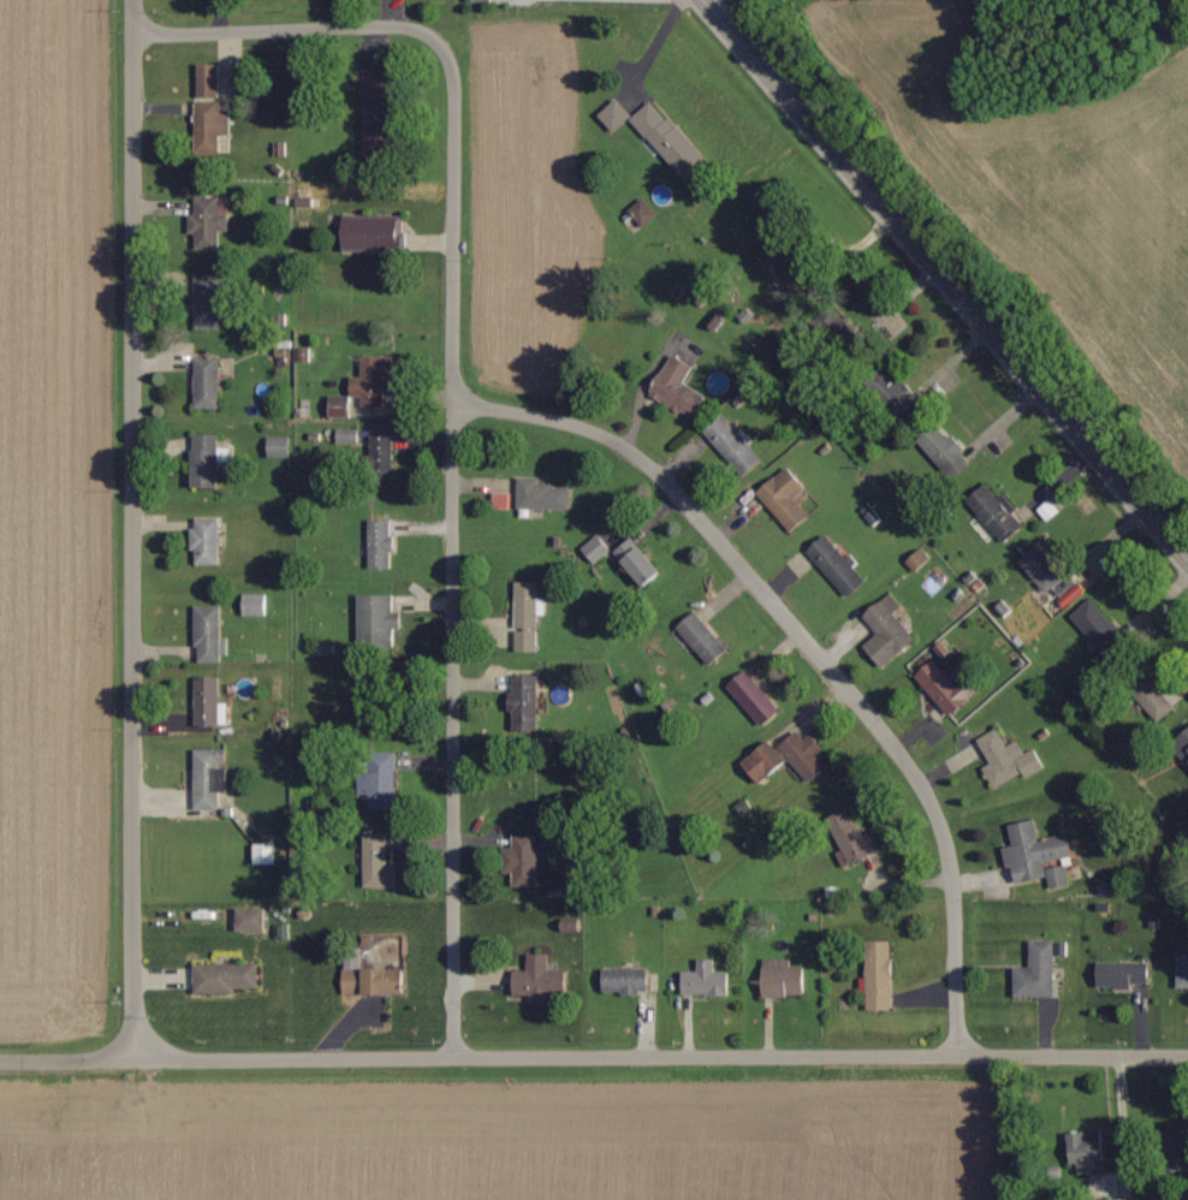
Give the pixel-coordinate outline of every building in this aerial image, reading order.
[(220,99),(220,65),(198,65),(199,99),(220,99)] [(393,153),(391,70),(365,71),(367,153),(393,153)] [(634,115),(618,99),(600,116),(615,133),(634,115)] [(633,118),(688,183),(710,164),(655,99),(633,118)] [(230,135),(231,111),(221,111),(221,102),(198,101),(196,153),(221,154),(221,135),(230,135)] [(229,233),(230,198),(197,197),(196,215),(190,215),(190,234),(197,235),(196,249),(222,250),(222,232),(229,233)] [(630,211),(644,228),(659,216),(644,199),(630,211)] [(404,216),(345,215),(344,252),(403,254),(404,216)] [(766,252),(795,288),(813,274),(784,237),(766,252)] [(222,330),(221,277),(196,277),(197,330),(222,330)] [(650,395),(694,420),(708,396),(686,383),(695,366),(674,354),(650,395)] [(196,409),(220,410),(221,358),(197,357),(196,409)] [(352,397),(363,397),(363,408),(385,407),(384,380),(395,380),(395,357),(362,357),(362,377),(351,378),(352,397)] [(351,398),(337,399),(338,409),(330,409),(331,418),(351,418),(351,398)] [(705,434),(746,477),(763,460),(749,445),(752,442),(726,414),(705,434)] [(955,463),(966,454),(939,423),(919,441),(953,480),(963,472),(955,463)] [(221,462),(230,462),(230,448),(221,448),(221,435),(194,435),(195,490),(221,490),(221,462)] [(393,464),(394,437),(373,437),(372,464),(393,464)] [(291,438),(270,439),(270,458),(291,458),(291,438)] [(807,488),(788,467),(757,495),(793,533),(812,516),(796,499),(807,488)] [(519,510),(572,510),(572,487),(541,486),(541,478),(520,478),(519,510)] [(999,497),(988,487),(969,507),(1007,542),(1027,521),(1000,497),(999,497)] [(511,510),(511,494),(494,493),(494,510),(511,510)] [(196,565),(221,566),(222,519),(197,518),(197,529),(192,529),(191,552),(197,552),(196,565)] [(394,521),(370,521),(369,570),(393,570),(394,521)] [(582,550),(595,565),(612,551),(599,535),(582,550)] [(809,551),(848,598),(867,582),(828,535),(809,551)] [(644,589),(663,575),(636,538),(617,551),(644,589)] [(1019,563),(1049,594),(1068,576),(1039,545),(1019,563)] [(539,652),(539,616),(547,616),(547,599),(539,599),(539,583),(516,583),(517,652),(539,652)] [(268,617),(267,594),(244,595),(245,618),(268,617)] [(883,669),(918,641),(896,614),(903,608),(892,594),(864,616),(879,635),(865,646),(883,669)] [(360,648),(396,647),(396,631),(403,631),(403,613),(394,613),(394,595),(359,596),(360,648)] [(1113,663),(1133,644),(1090,598),(1070,617),(1113,663)] [(678,629),(712,666),(730,650),(697,612),(678,629)] [(951,717),(984,689),(970,673),(957,685),(935,661),(916,677),(951,717)] [(764,727),(782,711),(747,671),(729,688),(764,727)] [(509,693),(509,713),(515,713),(514,732),(538,733),(540,676),(515,675),(514,693),(509,693)] [(1177,706),(1151,678),(1133,695),(1160,723),(1177,706)] [(984,769),(995,790),(1024,774),(1027,779),(1046,769),(1036,750),(1027,754),(1020,741),(1008,748),(999,730),(979,741),(992,765),(984,769)] [(826,749),(813,734),(806,740),(799,731),(779,748),(811,785),(831,769),(819,755),(826,749)] [(788,762),(769,740),(743,764),(762,785),(788,762)] [(229,794),(229,766),(228,750),(196,750),(196,810),(221,810),(221,794),(229,794)] [(371,811),(398,810),(397,753),(364,754),(365,795),(371,795),(371,811)] [(879,853),(870,833),(862,837),(850,810),(824,821),(845,869),(879,853)] [(1011,826),(1015,847),(1005,849),(1009,870),(1014,869),(1017,884),(1049,878),(1046,863),(1075,858),(1071,834),(1040,840),(1037,821),(1011,826)] [(387,834),(365,835),(366,889),(398,889),(397,865),(388,865),(387,834)] [(538,887),(539,862),(550,862),(550,842),(539,842),(540,835),(514,835),(514,849),(504,849),(504,873),(514,874),(514,887),(538,887)] [(255,846),(256,865),(278,865),(277,845),(255,846)] [(1050,869),(1051,890),(1069,889),(1068,868),(1050,869)] [(267,909),(237,910),(238,932),(267,931),(267,909)] [(1058,997),(1056,941),(1031,942),(1032,968),(1015,968),(1016,998),(1058,997)] [(894,943),(869,943),(868,1011),(893,1011),(894,943)] [(515,997),(531,997),(531,1004),(551,1004),(551,996),(567,996),(567,972),(549,972),(549,955),(529,955),(529,972),(515,972),(515,997)] [(1187,989),(1187,957),(1179,957),(1179,989),(1187,989)] [(790,960),(763,959),(763,997),(805,997),(805,968),(789,968),(790,960)] [(407,996),(407,970),(363,970),(363,960),(344,960),(344,995),(407,996)] [(730,996),(730,973),(716,973),(716,960),(699,961),(699,973),(684,973),(684,996),(730,996)] [(1100,989),(1132,989),(1132,985),(1151,985),(1151,963),(1100,963),(1100,989)] [(196,965),(196,996),(236,995),(236,990),(261,989),(261,964),(196,965)] [(604,994),(650,994),(650,970),(604,970),(604,994)] [(1068,1134),(1069,1165),(1079,1165),(1079,1175),(1106,1174),(1104,1132),(1068,1134)] [(1180,1139),(1180,1160),(1187,1159),(1187,1138),(1180,1139)]
